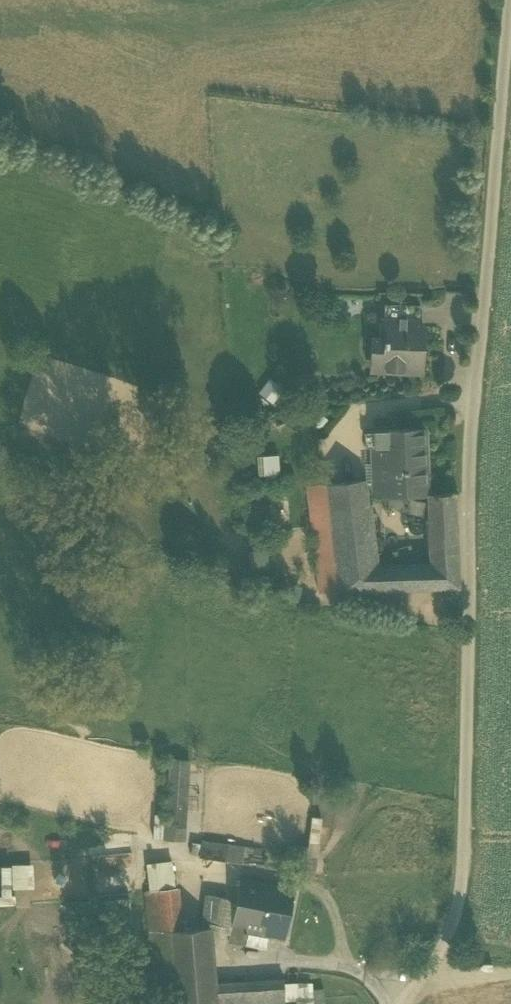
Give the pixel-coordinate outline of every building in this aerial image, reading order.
[(410,319),(420,320),(420,305),(384,304),(384,318),(385,318),(385,304),(411,305),(410,319)] [(385,318),(410,319),(411,305),(385,304),(385,318)] [(369,371),(385,372),(385,370),(386,355),(372,354),(373,338),(384,339),(385,318),(384,318),(384,337),(371,336),(369,371)] [(386,355),(385,370),(420,371),(422,327),(410,327),(410,319),(385,318),(384,339),(373,338),(372,354),(386,355)] [(420,320),(410,319),(410,327),(422,327),(420,371),(385,370),(385,372),(422,374),(424,325),(420,325),(420,320)] [(126,405),(133,385),(43,355),(28,400),(43,404),(67,413),(75,389),(126,405)] [(284,388),(270,377),(258,392),(272,403),(284,388)] [(372,445),(374,500),(430,498),(430,494),(427,427),(380,429),(380,445),(372,445)] [(279,475),(278,454),(261,455),(263,476),(279,475)] [(459,587),(457,536),(431,537),(432,566),(379,568),(371,503),(368,503),(365,479),(326,483),(329,510),(338,592),(459,587)] [(311,512),(329,510),(326,483),(308,485),(311,512)] [(430,498),(431,524),(457,523),(456,493),(430,494),(430,498)] [(319,592),(338,592),(329,510),(311,512),(319,592)] [(457,536),(457,523),(431,524),(431,537),(457,536)] [(267,549),(247,551),(249,571),(269,569),(267,549)] [(164,839),(184,840),(189,760),(169,759),(164,839)] [(163,838),(163,814),(154,813),(153,838),(163,838)] [(198,856),(224,860),(226,845),(201,841),(198,856)] [(242,848),(226,845),(224,860),(240,864),(242,848)] [(33,863),(12,864),(13,888),(34,888),(33,863)] [(10,866),(0,866),(0,875),(1,896),(11,896),(10,866)] [(149,890),(176,887),(174,868),(146,871),(149,890)] [(267,936),(285,939),(294,888),(240,878),(236,900),(231,927),(231,929),(247,932),(267,936)] [(145,890),(149,932),(180,929),(176,887),(149,890),(145,890)] [(200,921),(217,924),(221,897),(204,894),(200,921)] [(236,900),(221,897),(217,924),(231,927),(236,900)] [(180,929),(149,932),(155,1003),(216,1003),(215,983),(210,927),(180,929)] [(228,940),(245,943),(247,932),(231,929),(230,934),(228,940)] [(265,947),(267,936),(247,932),(245,943),(265,947)] [(452,951),(452,960),(462,960),(462,951),(452,951)] [(270,980),(271,1002),(284,1001),(284,983),(284,979),(270,980)] [(215,983),(216,1003),(238,1003),(271,1002),(270,980),(215,983)] [(284,983),(284,1001),(296,1000),(312,999),(312,988),(312,983),(284,983)] [(312,988),(312,999),(313,1003),(324,1003),(324,988),(312,988)]
